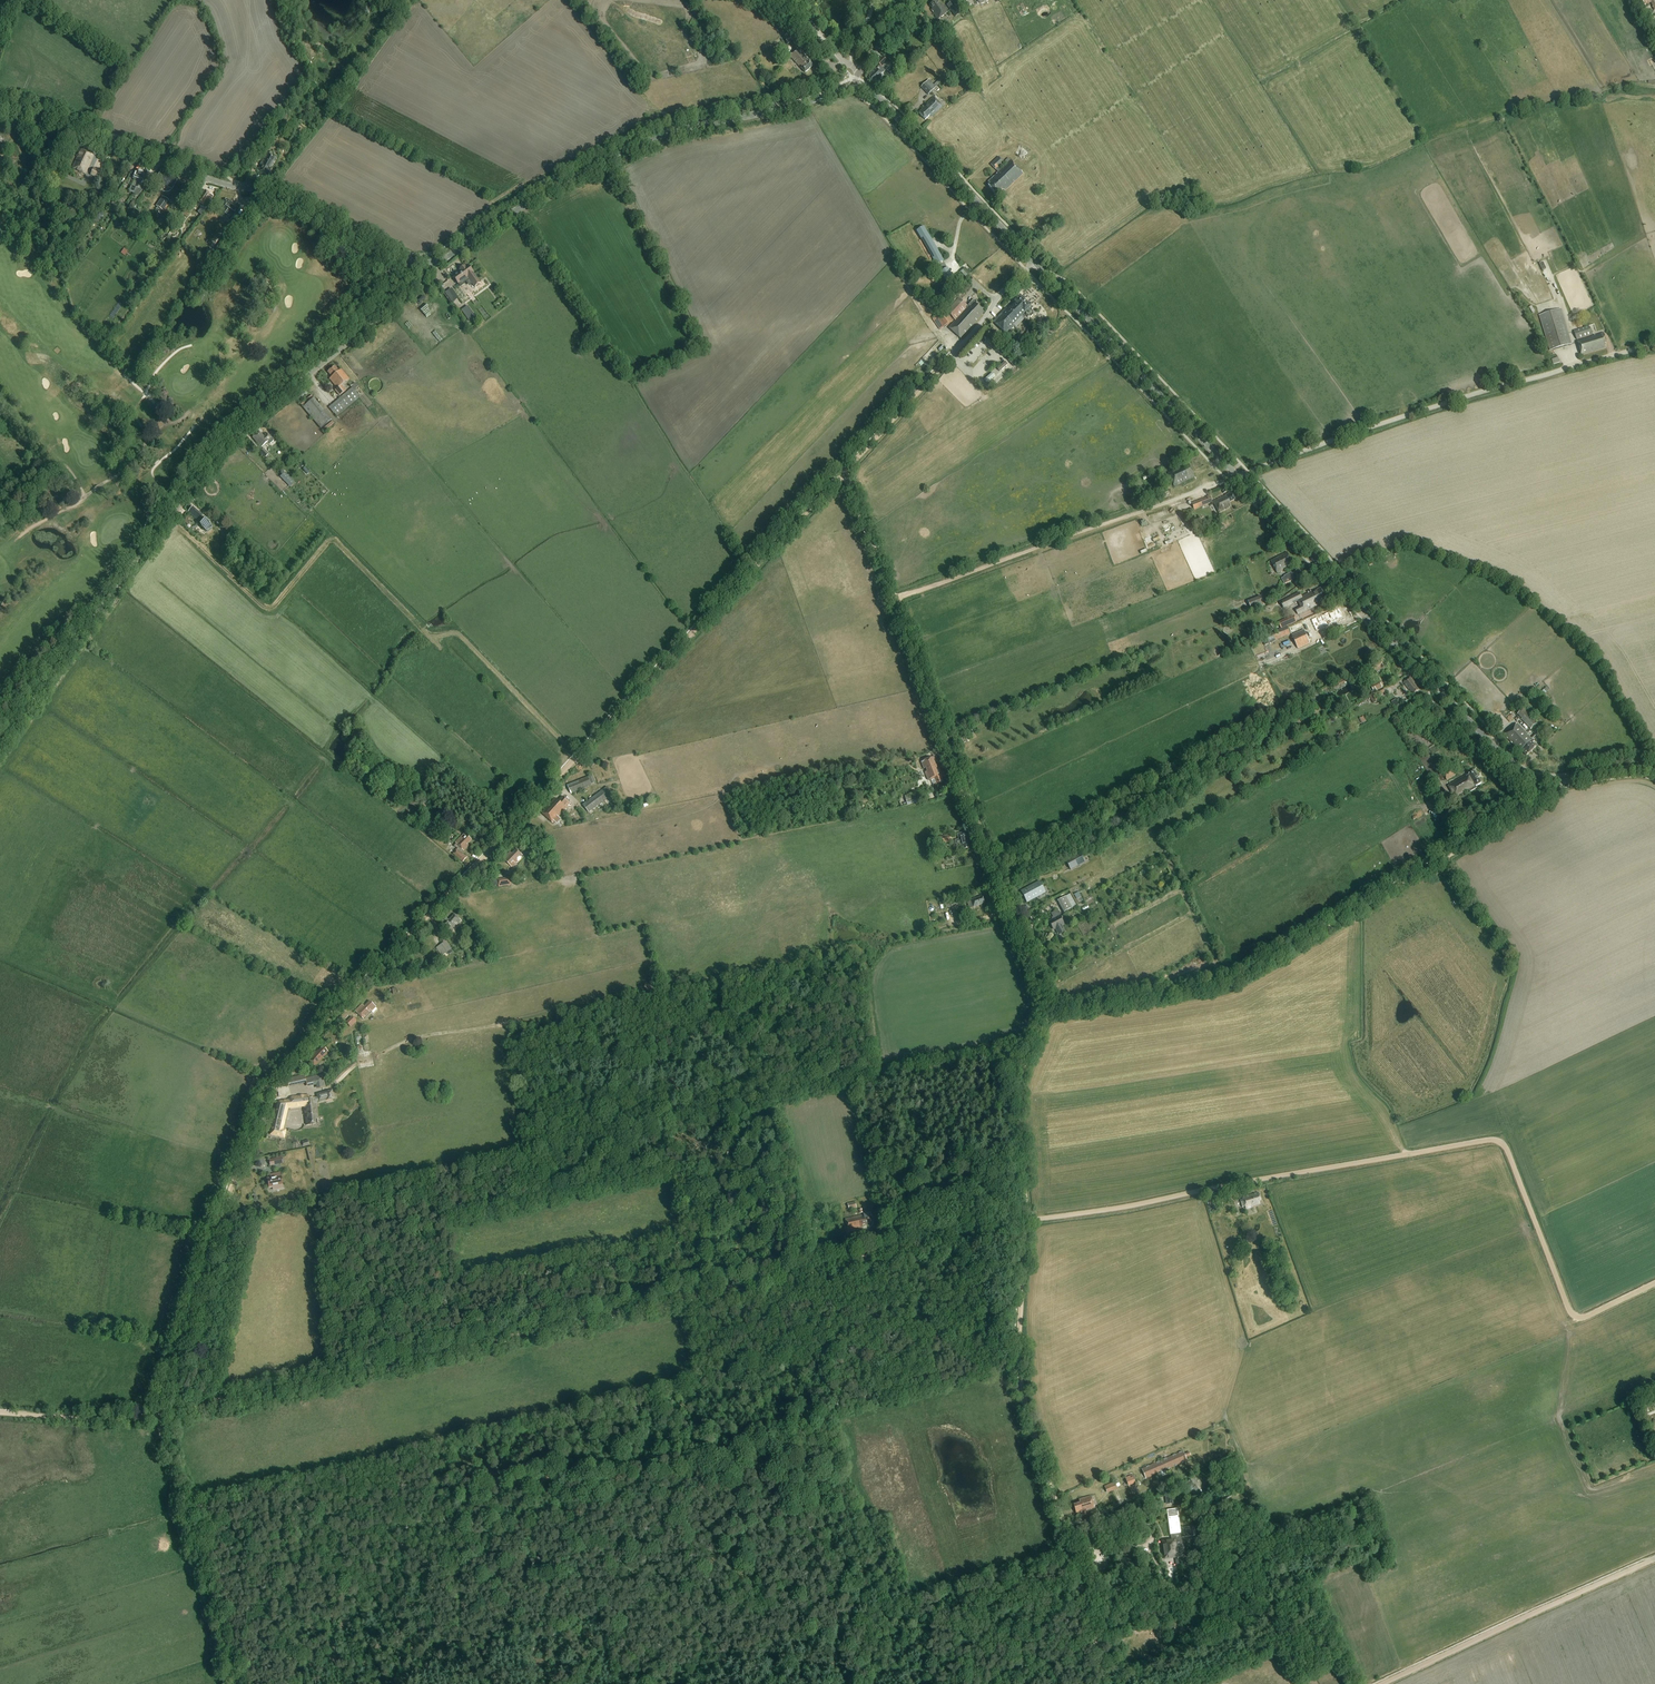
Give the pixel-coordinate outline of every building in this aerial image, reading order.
[(938,20),(948,12),(942,5),(941,6),(937,0),(930,6),(932,9),(931,10),(938,20)] [(1646,7),(1652,4),(1654,9),(1654,0),(1642,0),(1646,7)] [(961,13),(953,2),(947,6),(956,17),(961,13)] [(792,34),(786,38),(789,43),(796,39),(792,34)] [(806,55),(799,47),(790,56),(805,72),(813,65),(805,56),(806,55)] [(869,75),(871,76),(869,78),(873,82),(874,81),(876,82),(883,74),(882,73),(885,70),(882,67),(887,62),(883,57),(877,63),(880,66),(877,68),(869,75)] [(929,80),(921,87),(928,95),(936,87),(929,80)] [(923,108),(918,113),(925,120),(930,115),(932,117),(943,107),(933,97),(927,102),(928,103),(923,108)] [(76,157),(77,157),(72,168),(85,174),(93,156),(79,149),(76,157)] [(265,174),(270,166),(271,167),(277,158),(267,152),(257,170),(265,174)] [(990,184),(988,186),(997,195),(1002,190),(1006,191),(1023,174),(1010,160),(1000,170),(999,169),(1005,163),(998,156),(990,164),(998,172),(994,176),(988,182),(990,184)] [(104,173),(94,168),(91,175),(100,180),(104,173)] [(141,182),(144,173),(138,170),(137,173),(135,172),(133,179),(137,181),(135,187),(133,186),(131,191),(135,193),(137,188),(138,188),(140,182),(141,182)] [(141,182),(140,182),(138,188),(141,189),(143,183),(146,184),(148,180),(147,180),(150,173),(145,171),(144,173),(141,182)] [(156,180),(172,188),(177,180),(170,176),(169,178),(160,173),(156,180)] [(177,188),(171,199),(175,201),(180,193),(189,199),(196,187),(189,183),(187,186),(186,185),(182,191),(177,188)] [(203,193),(202,192),(196,200),(203,205),(198,213),(201,215),(211,202),(210,201),(213,196),(205,190),(203,193)] [(163,210),(170,201),(165,197),(163,196),(156,205),(158,207),(163,210)] [(235,205),(226,199),(221,206),(234,216),(241,206),(236,203),(235,205)] [(246,207),(239,214),(244,219),(251,211),(246,207)] [(97,224),(99,224),(101,223),(102,221),(103,219),(104,217),(104,215),(103,213),(103,211),(99,215),(92,221),(92,222),(94,223),(96,224),(97,224)] [(240,219),(235,225),(239,228),(243,221),(240,219)] [(921,238),(922,238),(925,244),(930,252),(934,258),(933,258),(932,259),(936,265),(937,265),(936,264),(943,260),(943,261),(944,261),(936,248),(932,240),(924,227),(923,227),(924,229),(918,232),(917,231),(916,231),(921,239),(922,239),(921,238)] [(223,237),(214,250),(219,253),(228,241),(223,237)] [(126,256),(130,252),(124,248),(121,252),(126,256)] [(461,272),(453,278),(458,284),(459,284),(460,286),(466,282),(464,280),(468,278),(475,288),(481,283),(474,273),(469,266),(467,268),(465,266),(459,270),(461,272)] [(940,272),(946,282),(953,277),(948,268),(947,268),(948,269),(942,273),(941,272),(940,272)] [(961,271),(966,277),(970,273),(965,268),(961,271)] [(431,303),(428,299),(433,294),(426,286),(419,293),(426,300),(422,304),(426,308),(431,303)] [(938,318),(937,316),(932,319),(939,330),(953,321),(949,316),(947,313),(948,312),(956,320),(949,328),(960,339),(984,312),(976,305),(977,304),(977,303),(974,301),(973,301),(973,300),(968,306),(959,298),(947,311),(938,318)] [(1029,305),(1028,306),(1024,302),(1020,298),(1003,316),(1001,314),(994,322),(1006,335),(1014,327),(1016,328),(1024,319),(1026,316),(1028,317),(1031,317),(1033,315),(1033,313),(1032,311),(1032,310),(1033,309),(1029,305)] [(468,307),(462,311),(469,320),(474,316),(468,307)] [(1571,344),(1561,309),(1539,316),(1549,351),(1571,344)] [(1590,327),(1575,332),(1577,339),(1592,334),(1590,327)] [(1604,333),(1577,341),(1582,356),(1605,348),(1604,344),(1607,343),(1604,333)] [(1015,346),(1019,349),(1023,344),(1019,341),(1016,341),(1014,343),(1015,346)] [(1011,357),(1007,360),(1013,367),(1017,364),(1011,357)] [(985,374),(992,366),(990,364),(983,371),(985,374)] [(334,366),(327,372),(331,377),(329,380),(337,389),(335,391),(339,397),(346,392),(341,386),(349,380),(341,370),(339,372),(334,366)] [(337,417),(360,398),(355,392),(357,391),(356,389),(358,387),(355,383),(352,386),(353,387),(329,408),(337,417)] [(303,408),(321,429),(332,420),(314,399),(303,408)] [(264,437),(259,431),(252,438),(261,448),(272,438),(267,433),(264,437)] [(268,454),(263,449),(260,452),(265,457),(268,454)] [(1179,467),(1180,468),(1168,474),(1174,487),(1194,477),(1188,463),(1179,467)] [(1149,493),(1159,490),(1156,478),(1146,480),(1149,493)] [(1231,492),(1213,502),(1218,513),(1231,507),(1229,503),(1235,500),(1231,492)] [(1209,496),(1191,503),(1194,510),(1212,503),(1209,496)] [(192,507),(188,512),(196,519),(200,517),(201,519),(198,522),(202,528),(207,533),(213,529),(208,522),(202,517),(201,516),(202,515),(192,507)] [(1273,560),(1277,568),(1275,568),(1277,573),(1294,565),(1293,563),(1292,563),(1291,561),(1291,560),(1287,552),(1281,555),(1273,560)] [(1283,585),(1287,583),(1294,579),(1291,573),(1284,576),(1283,576),(1284,577),(1281,579),(1283,585)] [(1290,599),(1283,602),(1286,609),(1293,605),(1292,603),(1298,600),(1302,608),(1296,611),(1298,615),(1325,602),(1323,598),(1325,597),(1321,588),(1302,598),(1299,593),(1291,598),(1290,599)] [(1261,596),(1248,601),(1252,611),(1265,606),(1261,596)] [(1337,611),(1336,610),(1327,615),(1327,616),(1320,619),(1319,618),(1314,621),(1320,631),(1333,625),(1332,624),(1341,619),(1340,618),(1345,615),(1341,609),(1337,611)] [(1297,622),(1294,616),(1278,622),(1281,629),(1297,622)] [(1311,616),(1306,618),(1309,624),(1314,622),(1311,616)] [(1271,634),(1266,636),(1267,637),(1268,639),(1269,643),(1290,634),(1289,630),(1287,627),(1271,634)] [(1310,643),(1304,630),(1292,635),(1298,649),(1310,643)] [(1261,638),(1262,639),(1265,645),(1269,643),(1266,636),(1261,638)] [(1365,668),(1370,677),(1385,669),(1381,661),(1373,666),(1372,664),(1365,668)] [(1362,669),(1353,674),(1357,681),(1366,676),(1362,669)] [(1346,677),(1337,682),(1339,686),(1348,681),(1346,677)] [(1415,683),(1411,677),(1403,683),(1413,695),(1419,690),(1414,683),(1415,683)] [(1377,691),(1383,688),(1381,683),(1372,687),(1374,691),(1376,690),(1377,691)] [(1356,693),(1353,689),(1350,691),(1347,688),(1341,693),(1346,700),(1356,693)] [(1377,697),(1386,693),(1384,689),(1370,696),(1374,703),(1379,701),(1377,697)] [(1523,709),(1517,715),(1522,719),(1521,720),(1531,730),(1537,724),(1523,709)] [(1499,714),(1493,719),(1496,722),(1502,717),(1499,714)] [(1534,742),(1517,724),(1504,736),(1520,753),(1522,751),(1527,756),(1536,747),(1533,743),(1534,742)] [(927,772),(925,772),(928,780),(931,779),(933,785),(943,782),(941,776),(935,757),(921,762),(924,769),(926,768),(927,772)] [(1452,768),(1443,773),(1448,781),(1456,776),(1452,768)] [(1465,775),(1448,785),(1457,800),(1470,792),(1470,793),(1477,788),(1477,787),(1482,783),(1475,772),(1467,777),(1465,775)] [(571,795),(592,786),(591,785),(595,783),(593,778),(592,775),(588,777),(567,786),(571,795)] [(606,800),(613,795),(607,787),(592,798),(599,806),(601,810),(609,804),(606,800)] [(907,806),(929,799),(926,790),(905,796),(907,806)] [(563,797),(559,802),(555,798),(541,814),(553,823),(554,822),(557,824),(561,819),(558,817),(570,804),(563,797)] [(599,806),(592,798),(583,805),(589,813),(599,806)] [(474,826),(467,819),(462,823),(470,830),(474,826)] [(958,834),(959,840),(955,841),(956,845),(960,844),(962,851),(970,849),(968,841),(969,840),(967,832),(958,834)] [(457,844),(463,850),(464,851),(469,846),(467,845),(471,840),(465,834),(456,843),(457,844)] [(950,834),(938,836),(940,845),(952,842),(950,834)] [(467,857),(461,852),(463,850),(457,844),(455,846),(457,849),(453,854),(463,862),(467,857)] [(512,854),(510,852),(503,858),(512,867),(517,862),(518,863),(524,857),(516,849),(512,854)] [(1081,854),(1067,862),(1071,869),(1085,861),(1081,854)] [(506,878),(498,879),(499,887),(507,886),(512,885),(510,876),(506,877),(506,878)] [(1043,891),(1039,883),(1022,892),(1027,900),(1043,891)] [(966,897),(960,900),(961,904),(967,902),(969,909),(973,908),(985,904),(982,897),(968,902),(966,897)] [(1066,897),(1057,901),(1064,913),(1072,908),(1066,897)] [(950,902),(952,908),(961,906),(959,899),(950,902)] [(1063,920),(1061,915),(1060,916),(1058,911),(1052,914),(1055,919),(1050,921),(1054,929),(1056,928),(1059,934),(1065,931),(1062,925),(1064,924),(1062,920),(1063,920)] [(449,921),(447,919),(441,925),(449,932),(456,925),(457,925),(461,921),(455,915),(449,921)] [(442,957),(448,953),(449,954),(453,952),(452,950),(453,949),(447,941),(436,948),(442,957)] [(364,1007),(361,1004),(355,1011),(363,1019),(371,1011),(372,1012),(376,1007),(369,1001),(364,1007)] [(351,1016),(345,1022),(351,1027),(356,1022),(351,1016)] [(317,1049),(307,1060),(315,1067),(323,1059),(322,1058),(323,1057),(324,1058),(329,1053),(322,1047),(319,1051),(317,1049)] [(286,1071),(291,1076),(299,1067),(295,1062),(286,1071)] [(287,1079),(289,1087),(306,1083),(304,1075),(287,1079)] [(288,1101),(279,1101),(270,1135),(284,1139),(286,1131),(283,1130),(287,1110),(305,1108),(308,1126),(317,1125),(316,1120),(318,1120),(316,1106),(317,1106),(316,1101),(318,1101),(334,1097),(332,1089),(317,1093),(317,1098),(309,1099),(309,1095),(291,1097),(288,1101)] [(274,1174),(275,1177),(267,1179),(269,1188),(272,1187),(273,1190),(279,1189),(278,1186),(282,1185),(280,1173),(274,1174)] [(1258,1192),(1242,1197),(1245,1209),(1252,1207),(1251,1206),(1259,1203),(1258,1201),(1260,1200),(1258,1192)] [(864,1215),(845,1219),(848,1231),(863,1227),(863,1225),(871,1223),(869,1213),(864,1214),(864,1215)] [(1183,1451),(1142,1469),(1146,1479),(1188,1461),(1183,1451)] [(1132,1475),(1125,1478),(1128,1484),(1135,1481),(1132,1475)] [(1192,1492),(1195,1498),(1202,1494),(1196,1484),(1193,1486),(1191,1481),(1183,1486),(1188,1495),(1192,1492)] [(1104,1486),(1108,1494),(1118,1489),(1115,1482),(1104,1486)] [(1086,1515),(1085,1511),(1095,1508),(1091,1496),(1079,1499),(1080,1502),(1074,1504),(1077,1513),(1081,1511),(1083,1516),(1086,1515)] [(1181,1528),(1178,1509),(1167,1510),(1170,1534),(1172,1534),(1173,1540),(1164,1541),(1166,1558),(1177,1557),(1178,1557),(1178,1556),(1181,1556),(1181,1557),(1184,1557),(1183,1550),(1184,1549),(1184,1548),(1183,1548),(1182,1537),(1196,1535),(1195,1526),(1181,1528)]
